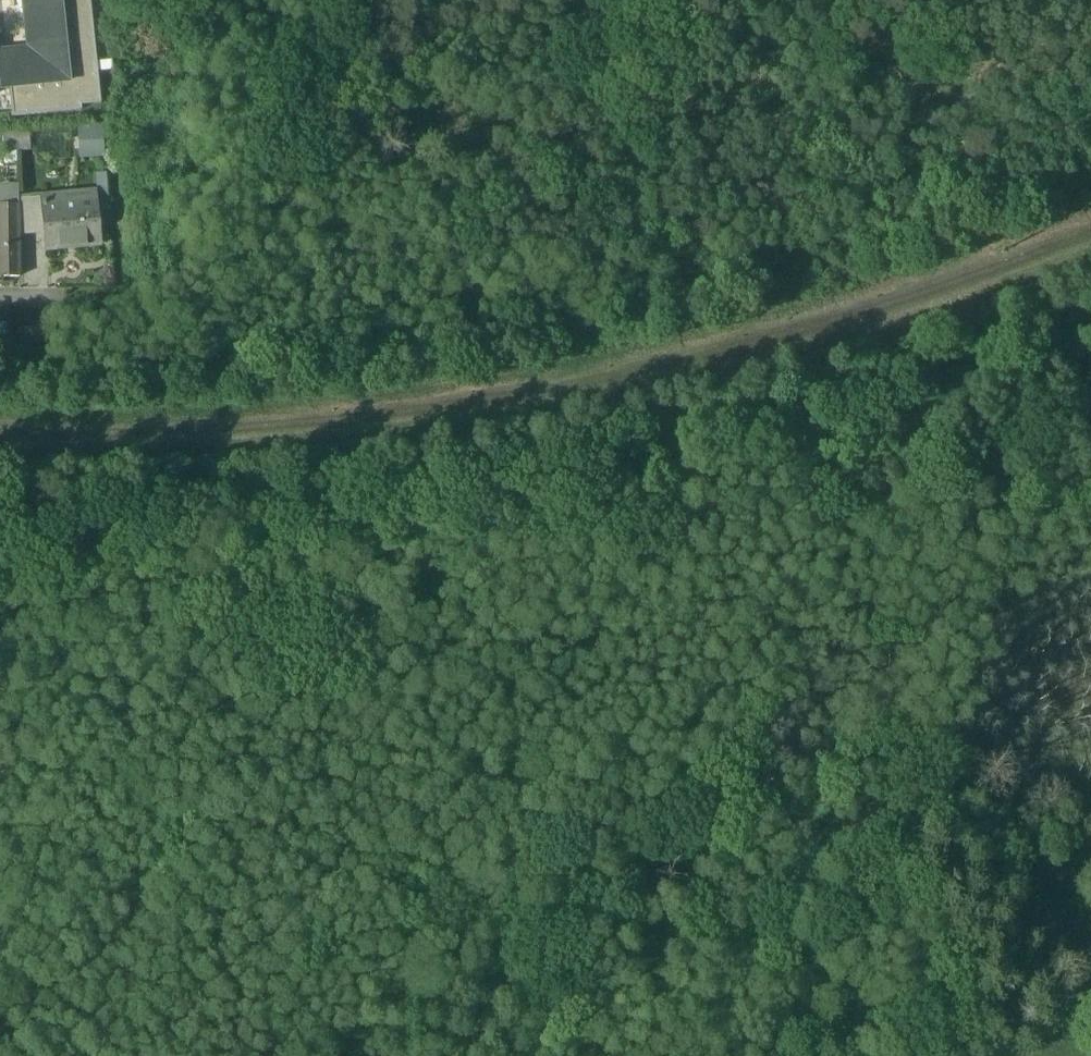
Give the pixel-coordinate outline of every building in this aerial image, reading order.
[(13,119),(82,111),(82,107),(101,105),(91,0),(24,0),(29,49),(0,53),(0,60),(0,64),(0,91),(3,91),(10,90),(13,119)] [(96,130),(79,131),(81,157),(104,155),(102,125),(96,126),(96,130)] [(28,136),(16,137),(16,149),(28,149),(28,136)] [(16,137),(6,137),(6,150),(16,149),(16,137)] [(106,175),(97,176),(99,201),(108,200),(106,175)] [(45,196),(18,198),(18,207),(18,209),(43,206),(46,206),(45,196)] [(46,206),(43,206),(45,232),(47,250),(99,245),(95,202),(46,206)] [(43,206),(18,209),(18,234),(45,232),(43,206)] [(18,207),(0,207),(0,277),(19,277),(18,240),(18,234),(18,209),(18,207)]
